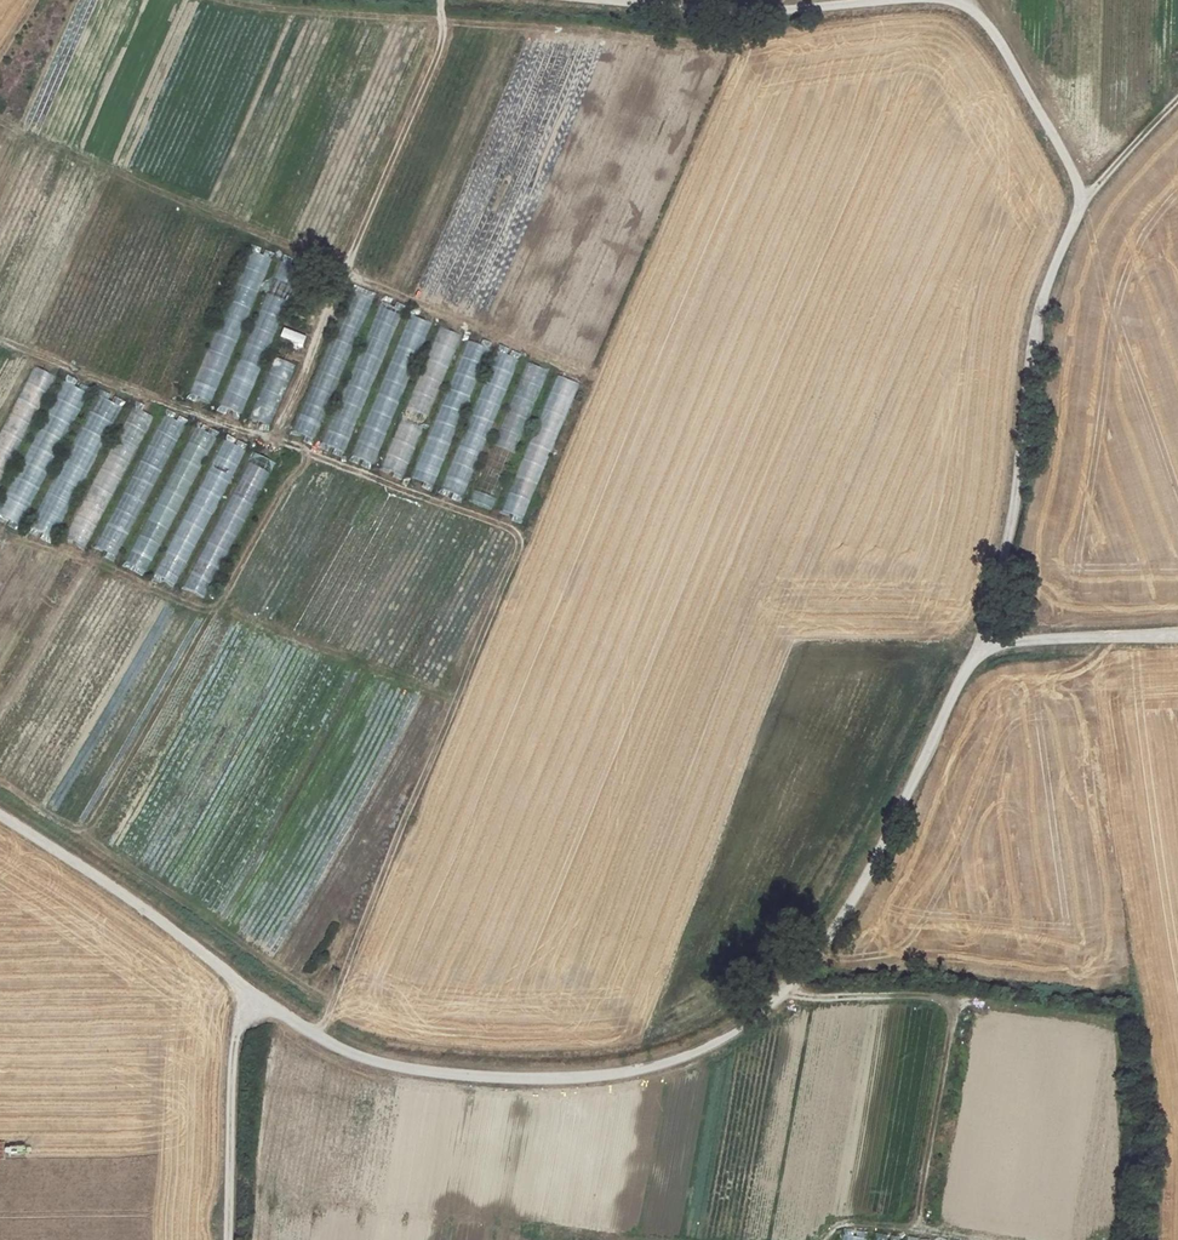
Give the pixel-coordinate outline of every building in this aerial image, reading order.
[(252,310),(268,256),(250,251),(234,305),(252,310)] [(279,261),(276,275),(288,277),(291,264),(279,261)] [(349,288),(295,432),(315,440),(370,296),(349,288)] [(344,454),(398,309),(377,301),(323,446),(344,454)] [(405,313),(354,458),(376,466),(426,320),(405,313)] [(220,314),(193,395),(213,401),(240,321),(220,314)] [(435,325),(383,469),(405,477),(457,333),(435,325)] [(465,333),(415,480),(435,486),(483,346),(476,344),(479,337),(465,333)] [(465,499),(514,357),(493,350),(445,492),(465,499)] [(269,425),(294,364),(274,356),(249,417),(269,425)] [(225,408),(244,412),(255,363),(236,359),(225,408)] [(0,430),(0,482),(54,369),(34,360),(0,430)] [(522,361),(475,501),(495,508),(542,367),(522,361)] [(518,477),(538,484),(575,382),(555,374),(518,477)] [(53,447),(72,415),(71,420),(82,400),(85,392),(75,386),(73,385),(64,380),(62,384),(59,393),(49,409),(46,421),(32,444),(32,442),(25,454),(21,469),(9,489),(8,491),(1,503),(0,506),(0,517),(18,522),(42,483),(53,447)] [(30,527),(52,538),(118,404),(96,393),(30,527)] [(63,536),(82,546),(128,463),(130,464),(157,415),(136,403),(63,536)] [(161,413),(133,478),(124,474),(91,550),(119,562),(179,421),(161,413)] [(193,420),(127,567),(130,568),(132,564),(149,572),(211,435),(203,431),(206,426),(193,420)] [(219,437),(158,577),(179,586),(239,446),(219,437)] [(204,597),(266,458),(249,450),(187,589),(204,597)] [(522,518),(529,499),(507,491),(501,511),(522,518)]
